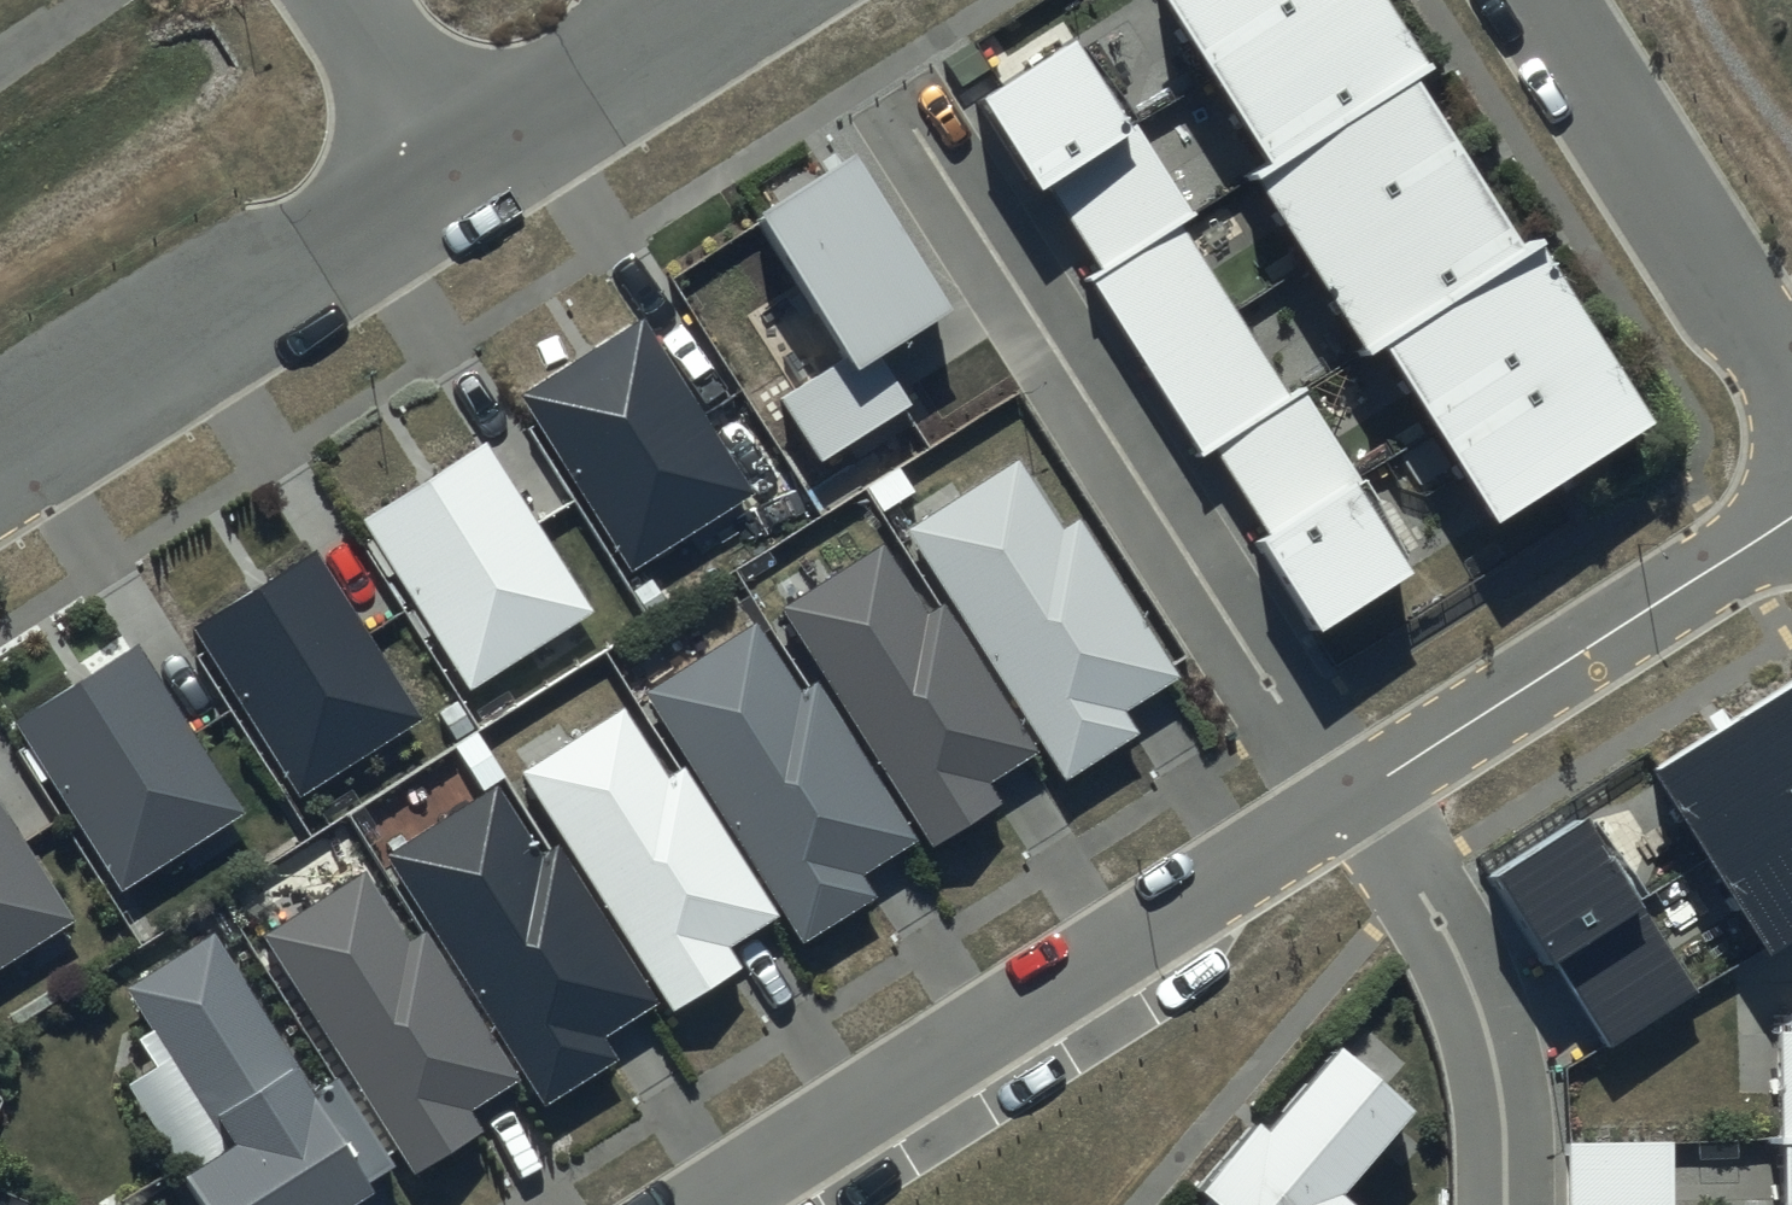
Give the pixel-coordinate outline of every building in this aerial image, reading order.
[(1499,525),(1573,478),(1652,428),(1572,304),(1541,256),(1533,244),(1523,250),(1496,209),(1452,140),(1419,88),(1437,77),(1392,8),(1387,0),(1163,0),(1214,80),(1276,176),(1258,188),(1309,267),(1366,356),(1371,363),(1388,352),(1442,437),(1499,525)] [(1135,127),(1077,40),(999,91),(979,104),(1006,145),(1039,196),(1052,192),(1075,228),(1105,274),(1086,286),(1108,319),(1167,409),(1204,464),(1215,457),(1236,489),(1269,539),(1256,548),(1281,586),(1320,646),(1418,582),(1357,489),(1366,483),(1304,389),(1289,399),(1232,312),(1178,229),(1194,219),(1135,127)] [(953,316),(856,164),(836,177),(761,224),(848,359),(858,375),(879,362),(953,316)] [(703,417),(642,318),(586,353),(523,392),(543,425),(633,572),(753,498),(703,417)] [(858,375),(848,359),(784,399),(824,463),(904,413),(909,410),(879,362),(858,375)] [(535,527),(485,446),(431,479),(364,520),(375,538),(469,690),(590,616),(535,527)] [(1066,529),(1020,458),(904,532),(1039,742),(1065,783),(1137,737),(1124,717),(1148,701),(1182,680),(1174,668),(1080,521),(1066,529)] [(930,616),(883,542),(780,607),(915,820),(933,847),(998,806),(985,787),(1009,772),(1036,754),(1031,747),(942,608),(930,616)] [(366,636),(314,552),(261,585),(194,625),(211,652),(301,798),(421,725),(366,636)] [(802,694),(756,622),(644,694),(779,905),(805,945),(875,901),(862,880),(888,863),(917,845),(905,827),(815,685),(802,694)] [(189,735),(132,647),(80,680),(12,723),(27,747),(119,890),(239,814),(189,735)] [(1653,774),(1769,961),(1791,947),(1791,688),(1725,730),(1653,774)] [(670,781),(624,710),(520,775),(649,977),(671,1012),(738,970),(726,952),(753,935),(776,920),(770,912),(682,773),(670,781)] [(543,858),(498,788),(386,858),(523,1073),(545,1108),(618,1062),(604,1040),(629,1024),(657,1006),(643,983),(557,849),(543,858)] [(0,807),(0,970),(73,925),(23,843),(0,807)] [(1694,993),(1583,828),(1495,887),(1606,1052),(1694,993)] [(363,877),(264,939),(398,1154),(414,1180),(486,1135),(473,1116),(494,1103),(520,1087),(514,1077),(425,935),(406,947),(363,877)] [(183,1182),(199,1204),(364,1204),(374,1199),(366,1187),(392,1171),(386,1162),(333,1080),(315,1092),(214,937),(127,993),(231,1151),(183,1182)] [(1782,1034),(1783,1204),(1791,1204),(1791,1034),(1782,1034)] [(1341,1061),(1272,1141),(1262,1133),(1199,1204),(1338,1204),(1337,1204),(1410,1120),(1341,1061)] [(1570,1145),(1571,1204),(1674,1204),(1673,1145),(1570,1145)]
